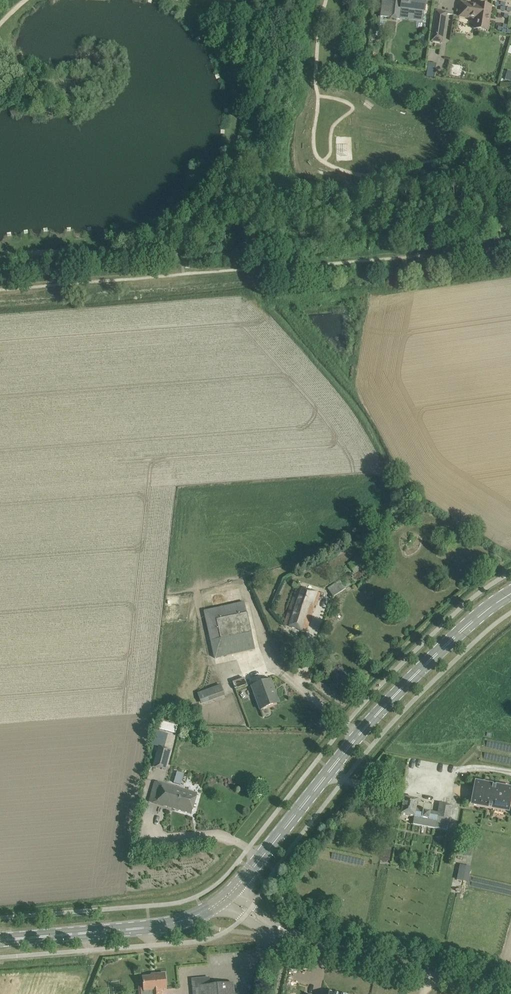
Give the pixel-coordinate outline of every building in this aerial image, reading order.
[(381,17),(383,18),(387,18),(400,20),(401,9),(425,12),(425,7),(426,0),(409,0),(408,0),(390,0),(389,2),(383,1),(381,15),(381,17)] [(488,31),(490,16),(491,6),(478,4),(477,5),(461,3),(460,13),(459,17),(475,19),(474,29),(488,31)] [(436,12),(432,41),(442,43),(446,13),(436,12)] [(427,23),(423,19),(419,21),(418,25),(421,29),(426,27),(427,23)] [(427,76),(436,77),(438,64),(428,63),(427,76)] [(354,572),(367,564),(362,555),(348,564),(354,572)] [(333,597),(354,583),(350,576),(341,581),(340,580),(328,588),(333,597)] [(320,594),(311,591),(297,586),(284,625),(306,632),(315,606),(316,606),(320,594)] [(255,649),(253,640),(247,613),(244,602),(204,611),(215,658),(255,649)] [(235,689),(247,685),(244,678),(233,682),(235,689)] [(277,704),(274,694),(272,690),(274,689),(270,680),(252,687),(260,710),(277,704)] [(221,684),(197,693),(202,705),(225,696),(221,684)] [(152,767),(165,771),(171,750),(158,747),(152,767)] [(182,784),(185,773),(179,771),(176,783),(182,784)] [(192,814),(197,794),(155,781),(149,802),(192,814)] [(510,793),(510,790),(476,784),(473,803),(508,810),(510,793)] [(418,800),(414,800),(404,798),(401,815),(414,817),(413,825),(435,829),(447,831),(449,824),(452,806),(440,804),(438,813),(416,809),(418,800)] [(461,864),(458,880),(469,882),(472,866),(461,864)] [(143,977),(144,987),(139,988),(139,993),(161,993),(161,990),(166,989),(165,973),(156,974),(157,976),(143,977)] [(234,993),(233,983),(210,985),(210,981),(207,978),(192,979),(193,993),(234,993)]
